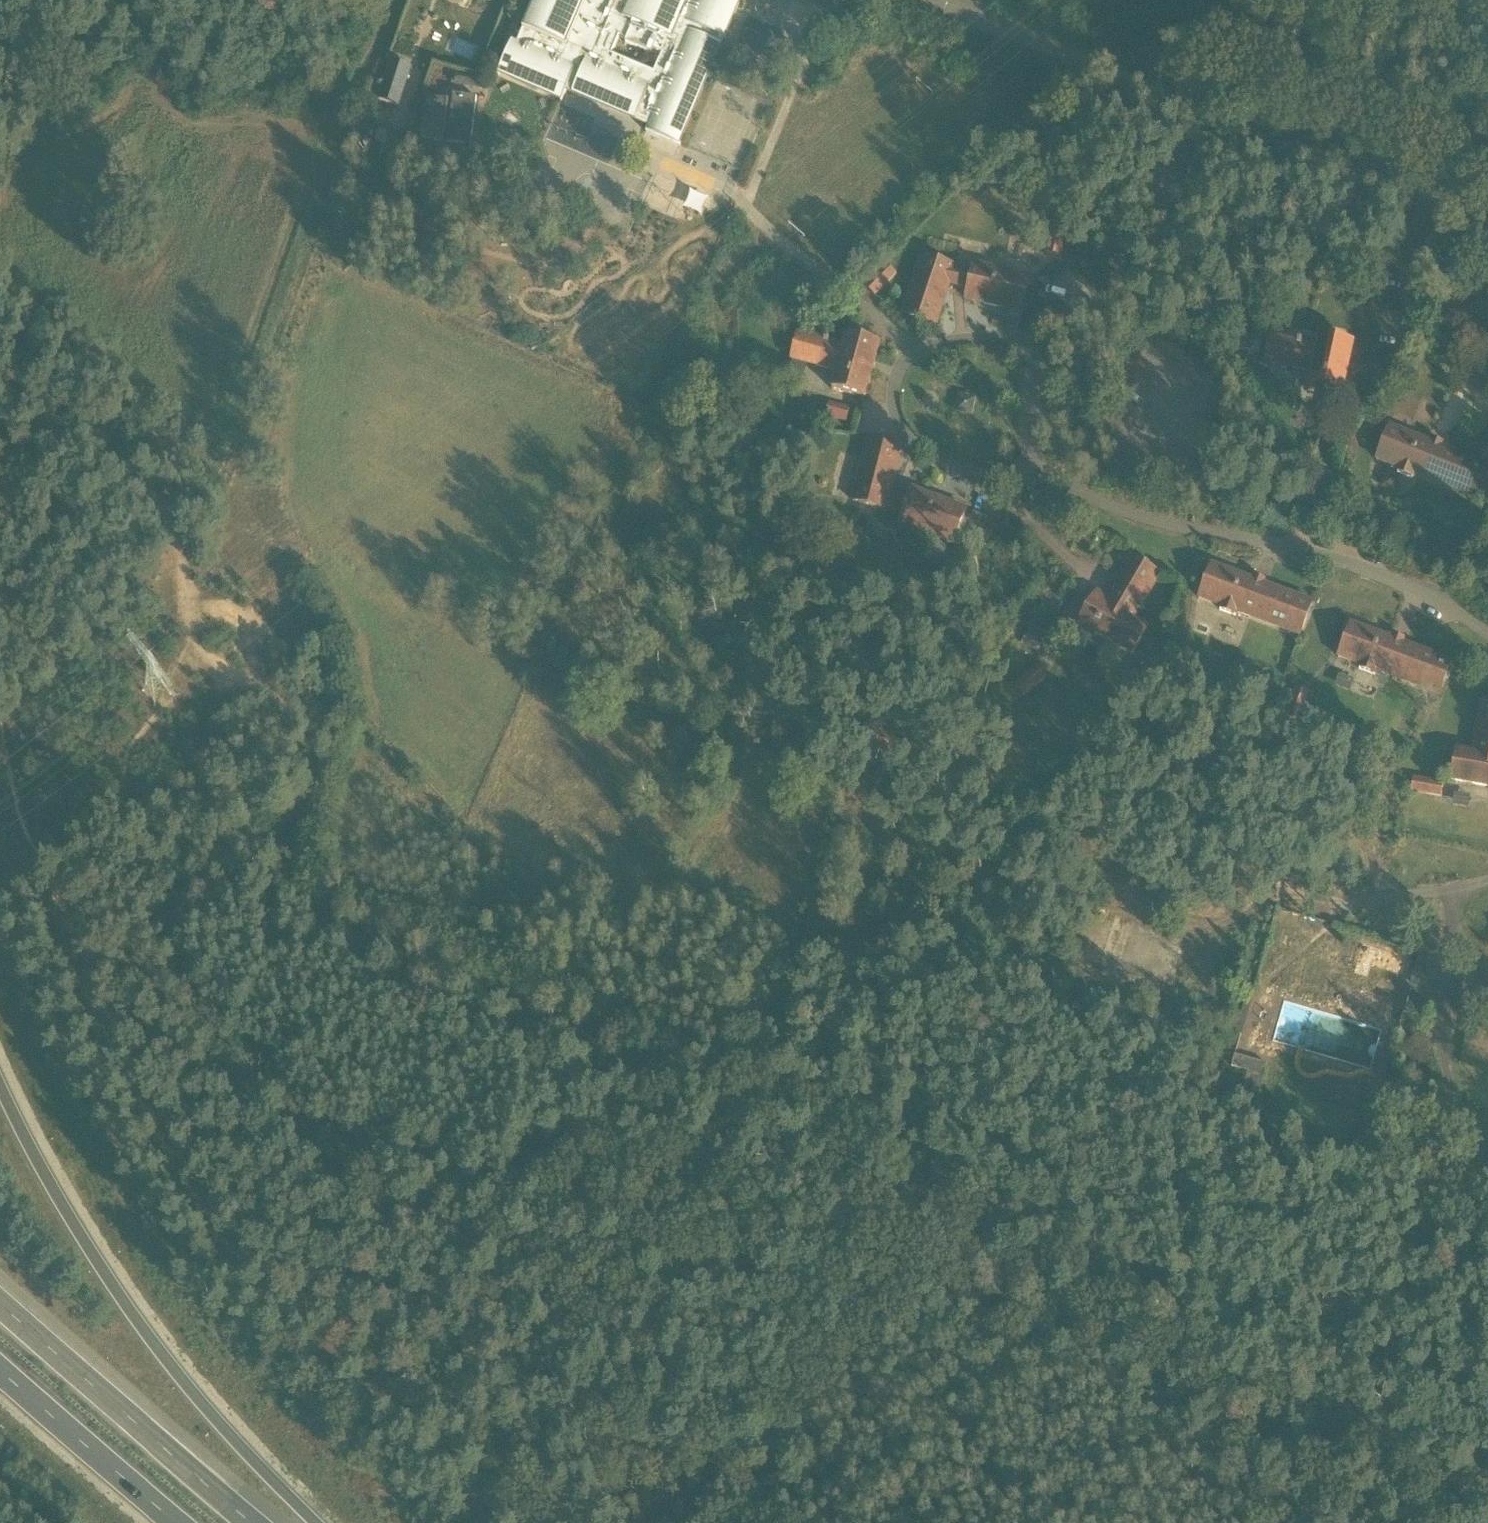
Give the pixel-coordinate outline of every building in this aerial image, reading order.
[(523,30),(524,30),(518,44),(513,41),(498,76),(500,76),(501,72),(563,98),(561,102),(562,103),(568,88),(650,123),(646,132),(681,147),(681,145),(677,143),(737,0),(536,0),(523,30)] [(400,108),(413,69),(390,61),(377,100),(400,108)] [(454,95),(448,142),(472,144),(477,97),(454,95)] [(427,98),(422,138),(444,141),(449,100),(427,98)] [(438,147),(413,143),(409,169),(435,173),(438,147)] [(1062,256),(1063,249),(1068,225),(1055,223),(1049,254),(1062,256)] [(972,273),(955,269),(956,267),(923,257),(904,314),(937,324),(950,284),(969,288),(967,299),(1022,312),(1030,278),(975,265),(972,273)] [(875,296),(885,285),(897,274),(887,264),(865,286),(875,296)] [(845,347),(799,335),(792,360),(836,372),(831,389),(865,399),(880,347),(847,337),(845,347)] [(1318,348),(1274,337),(1268,363),(1313,373),(1309,391),(1342,399),(1353,346),(1321,338),(1318,348)] [(976,398),(959,394),(955,411),(973,415),(976,398)] [(822,420),(845,421),(846,406),(823,405),(822,420)] [(1391,428),(1378,459),(1400,468),(1399,472),(1414,478),(1416,474),(1477,499),(1487,472),(1487,467),(1441,448),(1443,443),(1434,439),(1432,444),(1391,428)] [(909,501),(891,493),(901,452),(869,443),(853,501),(887,510),(887,507),(904,514),(901,523),(954,543),(967,510),(913,490),(909,501)] [(1134,620),(1160,575),(1131,558),(1107,598),(1098,592),(1078,626),(1094,636),(1096,633),(1133,654),(1148,628),(1134,620)] [(1237,611),(1300,635),(1312,603),(1264,585),(1266,580),(1256,576),(1254,581),(1212,566),(1201,597),(1222,605),(1220,610),(1235,616),(1237,611)] [(1037,653),(1052,628),(1036,618),(1020,643),(1037,653)] [(1376,670),(1440,694),(1452,662),(1403,644),(1405,639),(1395,635),(1393,640),(1352,625),(1340,656),(1362,665),(1360,669),(1374,674),(1376,670)] [(1037,686),(1048,676),(1039,666),(1016,686),(1025,696),(1037,686)] [(1300,721),(1305,706),(1309,691),(1296,688),(1287,717),(1300,721)] [(1482,702),(1474,753),(1458,750),(1453,780),(1487,786),(1487,703),(1482,702)] [(1442,796),(1442,791),(1444,783),(1414,779),(1412,792),(1442,796)] [(1486,976),(1479,1006),(1487,1008),(1487,976),(1486,976)] [(1348,993),(1343,1006),(1360,1013),(1365,1000),(1348,993)] [(1270,1065),(1236,1055),(1233,1066),(1251,1071),(1246,1087),(1260,1092),(1262,1092),(1270,1065)]
